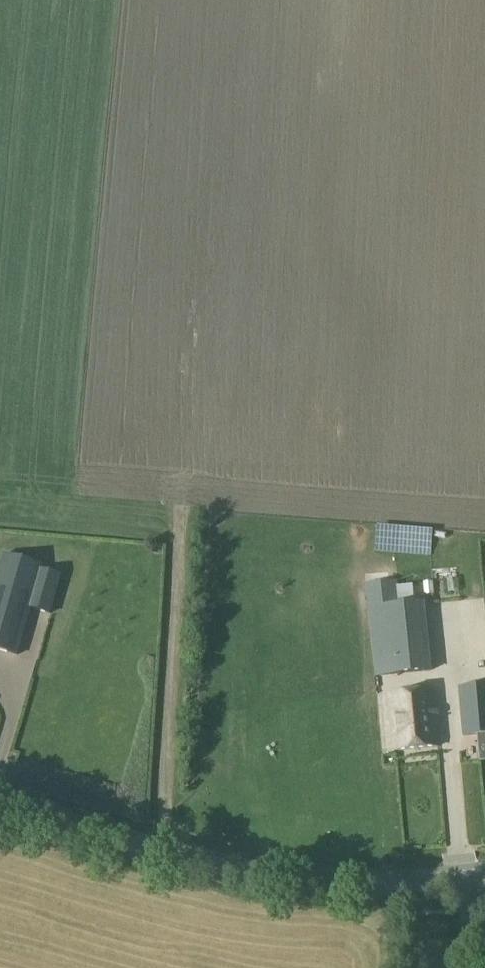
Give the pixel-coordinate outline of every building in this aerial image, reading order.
[(365,585),(375,677),(431,672),(428,637),(423,636),(420,603),(400,605),(398,582),(365,585)] [(17,654),(33,597),(0,587),(0,650),(17,654)] [(484,735),(484,685),(459,687),(463,737),(484,735)] [(394,751),(439,747),(434,691),(389,695),(394,751)]
